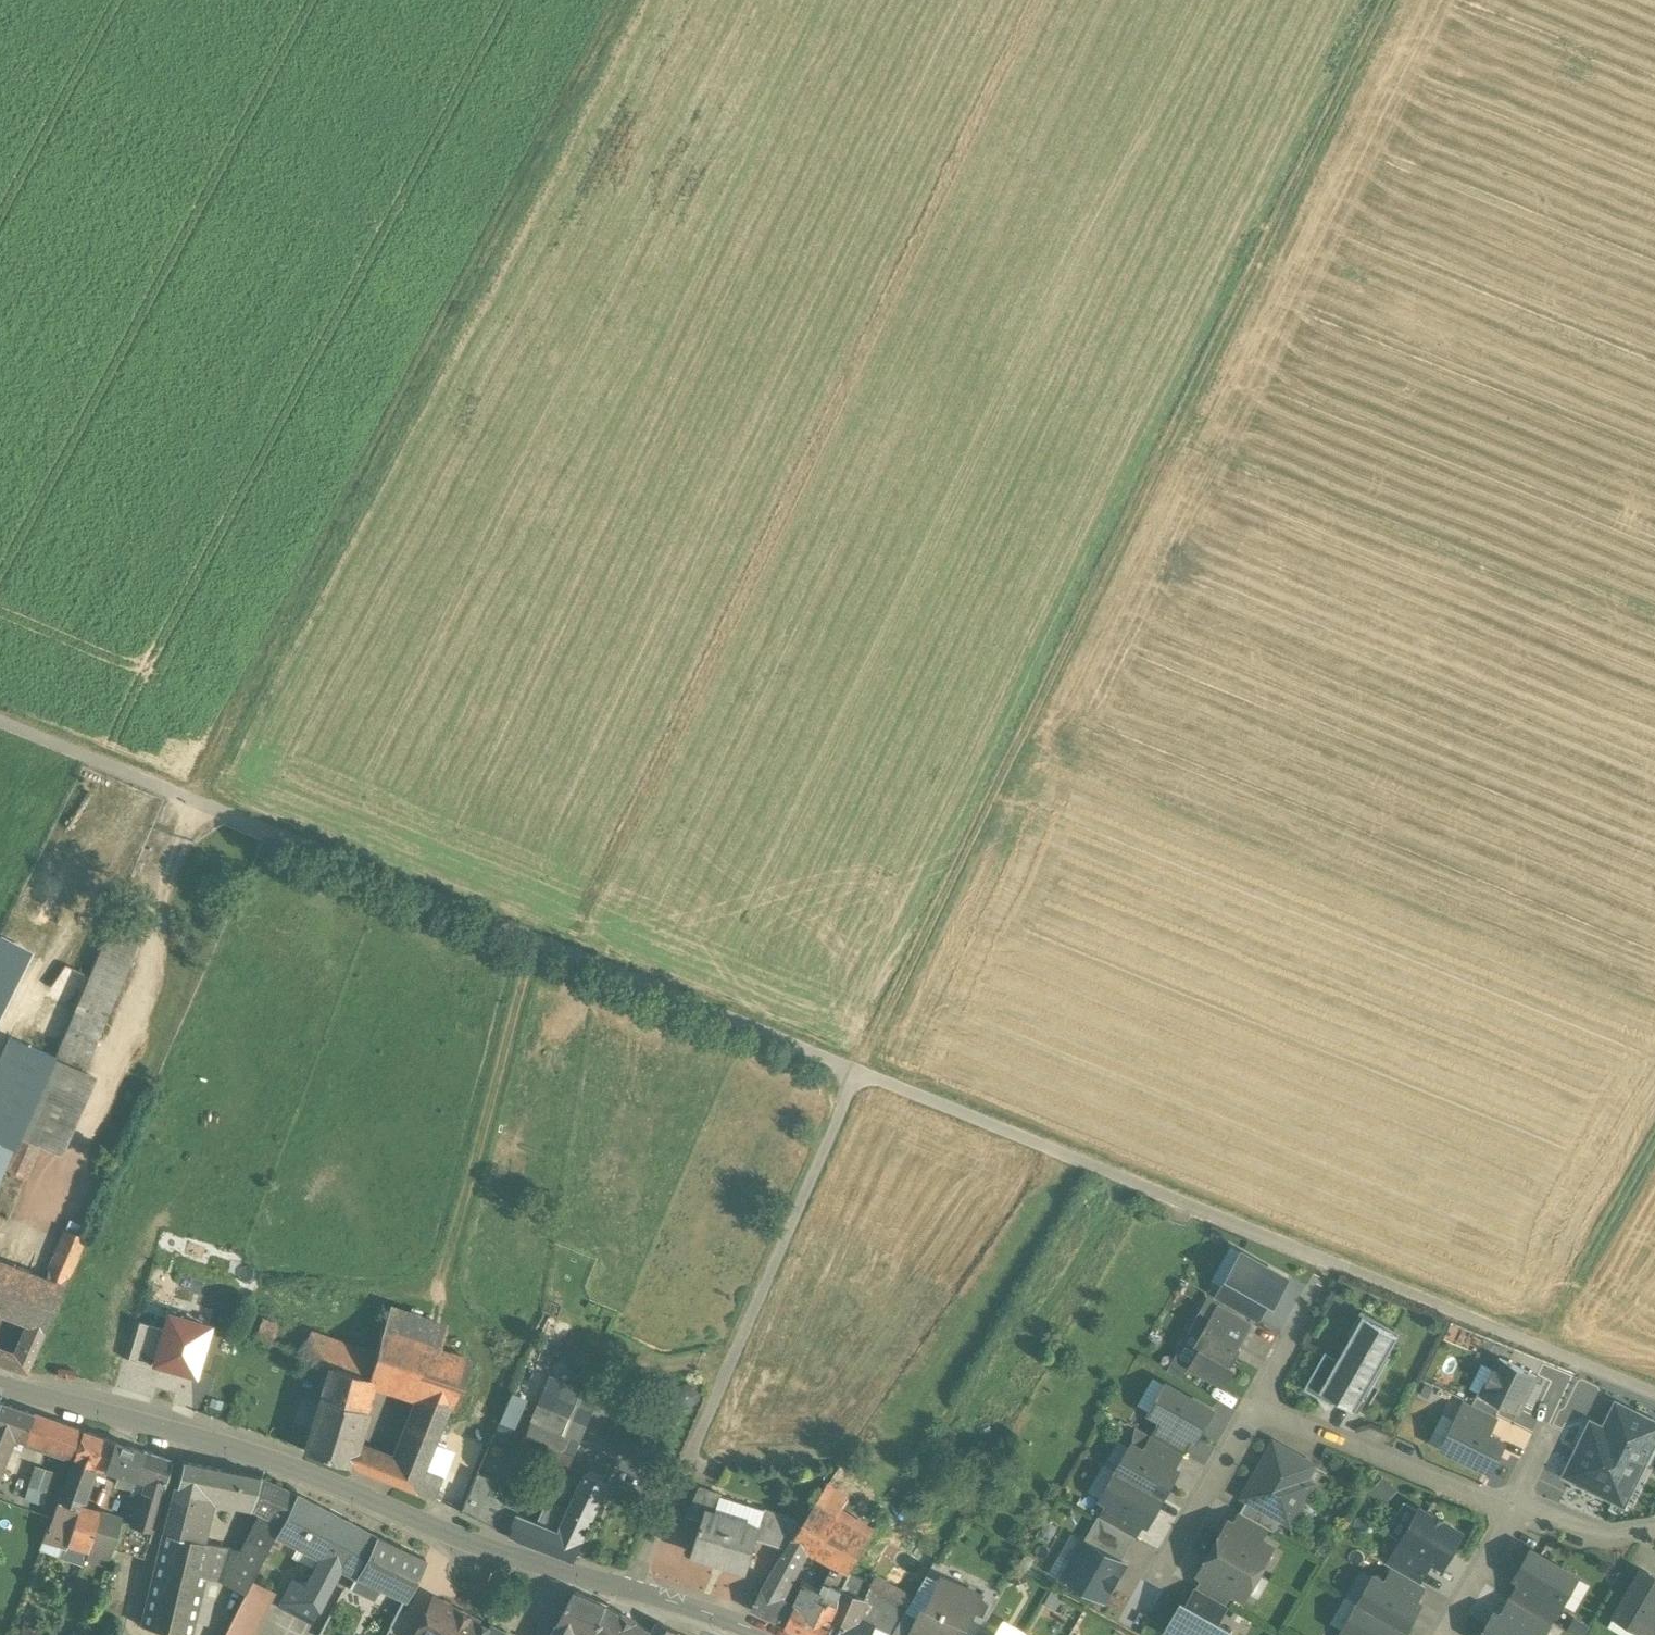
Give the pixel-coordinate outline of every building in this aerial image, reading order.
[(0,1183),(0,1217),(13,1222),(44,1148),(62,1156),(95,1075),(87,1070),(144,933),(112,919),(53,1057),(0,1183)] [(28,964),(0,950),(0,1020),(28,964)] [(53,1057),(14,1041),(0,1074),(0,1183),(53,1057)] [(66,1231),(50,1269),(55,1271),(70,1277),(86,1239),(66,1231)] [(1287,1280),(1242,1254),(1217,1299),(1257,1321),(1269,1300),(1274,1303),(1287,1280)] [(10,1265),(0,1262),(0,1288),(10,1265)] [(17,1268),(10,1265),(0,1288),(0,1311),(17,1268)] [(17,1268),(0,1311),(0,1313),(28,1323),(46,1330),(47,1331),(66,1287),(51,1281),(17,1268)] [(70,1277),(55,1271),(51,1281),(66,1287),(70,1277)] [(1214,1302),(1207,1298),(1188,1331),(1199,1337),(1203,1330),(1237,1349),(1239,1347),(1252,1323),(1214,1302)] [(389,1307),(380,1333),(417,1345),(437,1352),(446,1325),(389,1307)] [(1325,1351),(1304,1389),(1332,1405),(1333,1404),(1332,1404),(1334,1400),(1357,1414),(1389,1357),(1389,1358),(1390,1357),(1386,1355),(1398,1333),(1399,1333),(1400,1332),(1361,1311),(1347,1334),(1351,1337),(1338,1359),(1325,1351)] [(280,1327),(246,1313),(239,1331),(273,1344),(280,1327)] [(155,1363),(195,1374),(209,1326),(169,1315),(165,1330),(155,1363)] [(0,1351),(0,1372),(26,1380),(33,1364),(32,1363),(46,1330),(28,1323),(14,1357),(0,1351)] [(155,1363),(165,1330),(139,1323),(129,1361),(154,1368),(155,1363)] [(271,1350),(328,1369),(329,1365),(367,1378),(375,1352),(315,1332),(313,1337),(280,1327),(273,1344),(271,1350)] [(1237,1349),(1203,1330),(1199,1337),(1193,1347),(1198,1350),(1199,1347),(1231,1365),(1241,1348),(1239,1347),(1237,1349)] [(375,1352),(367,1378),(370,1379),(402,1389),(403,1388),(404,1388),(417,1347),(416,1347),(417,1345),(380,1333),(375,1352)] [(437,1352),(417,1345),(416,1347),(417,1347),(404,1388),(403,1388),(402,1389),(421,1396),(447,1404),(456,1407),(470,1363),(437,1352)] [(1231,1365),(1199,1347),(1198,1350),(1188,1367),(1224,1388),(1236,1368),(1231,1365)] [(1536,1376),(1499,1358),(1481,1395),(1501,1404),(1518,1413),(1536,1376)] [(328,1369),(320,1395),(362,1410),(370,1379),(367,1378),(329,1365),(328,1369)] [(537,1405),(587,1425),(599,1397),(549,1376),(537,1405)] [(1153,1378),(1137,1405),(1151,1413),(1166,1385),(1153,1378)] [(1211,1411),(1166,1385),(1151,1413),(1162,1419),(1192,1436),(1196,1438),(1211,1411)] [(1481,1395),(1477,1393),(1472,1404),(1495,1416),(1501,1404),(1481,1395)] [(510,1394),(506,1403),(507,1403),(493,1436),(506,1441),(512,1427),(524,1400),(510,1394)] [(362,1410),(320,1395),(304,1450),(348,1465),(352,1448),(362,1410)] [(389,1460),(382,1478),(413,1490),(423,1465),(447,1404),(421,1396),(397,1459),(390,1456),(389,1460)] [(0,1402),(0,1430),(12,1434),(41,1444),(49,1419),(0,1402)] [(1472,1404),(1465,1402),(1456,1421),(1487,1436),(1488,1435),(1497,1417),(1495,1416),(1472,1404)] [(1650,1451),(1654,1441),(1654,1423),(1617,1404),(1604,1429),(1650,1451)] [(78,1429),(49,1419),(41,1444),(62,1451),(70,1454),(71,1454),(78,1429)] [(1162,1419),(1151,1437),(1182,1454),(1192,1436),(1162,1419)] [(579,1441),(531,1421),(520,1446),(535,1452),(541,1439),(574,1453),(579,1441)] [(1487,1436),(1456,1421),(1442,1448),(1489,1471),(1503,1443),(1488,1435),(1487,1436)] [(1650,1451),(1604,1429),(1590,1422),(1563,1478),(1622,1508),(1650,1451)] [(0,1430),(0,1464),(12,1434),(0,1430)] [(126,1446),(83,1431),(59,1501),(80,1508),(95,1464),(102,1466),(102,1467),(117,1473),(126,1446)] [(1182,1454),(1151,1437),(1143,1452),(1173,1469),(1182,1454)] [(574,1453),(541,1439),(535,1452),(568,1466),(574,1453)] [(1274,1442),(1242,1497),(1247,1500),(1281,1519),(1282,1520),(1288,1510),(1295,1514),(1306,1495),(1299,1491),(1314,1465),(1274,1442)] [(1143,1452),(1132,1445),(1116,1472),(1162,1498),(1177,1471),(1173,1469),(1143,1452)] [(143,1452),(126,1446),(117,1473),(134,1479),(135,1480),(143,1452)] [(389,1460),(352,1448),(348,1465),(382,1478),(389,1460)] [(171,1461),(143,1452),(135,1480),(144,1483),(146,1478),(165,1484),(171,1461)] [(240,1474),(181,1462),(164,1534),(188,1539),(189,1538),(199,1491),(236,1500),(240,1474)] [(23,1500),(43,1507),(56,1472),(35,1465),(23,1500)] [(440,1472),(423,1465),(413,1490),(430,1496),(440,1472)] [(1162,1498),(1116,1472),(1101,1498),(1109,1503),(1143,1522),(1147,1524),(1162,1498)] [(134,1479),(117,1473),(114,1484),(131,1489),(134,1479)] [(520,1508),(488,1494),(494,1481),(477,1473),(469,1492),(468,1492),(459,1512),(508,1534),(517,1514),(518,1514),(520,1508)] [(260,1478),(240,1474),(236,1500),(251,1506),(260,1478)] [(518,1514),(517,1514),(508,1534),(574,1559),(608,1483),(585,1474),(568,1510),(558,1531),(539,1523),(518,1514)] [(144,1483),(133,1525),(152,1530),(165,1484),(146,1478),(144,1483)] [(295,1494),(260,1478),(251,1506),(264,1512),(244,1552),(233,1575),(235,1575),(252,1580),(276,1532),(295,1494)] [(828,1486),(816,1504),(833,1514),(844,1496),(828,1486)] [(720,1494),(697,1487),(686,1517),(701,1522),(705,1510),(714,1513),(720,1494)] [(376,1536),(295,1494),(276,1532),(321,1556),(318,1562),(306,1585),(325,1595),(341,1564),(357,1572),(357,1573),(376,1536)] [(59,1501),(57,1500),(51,1524),(92,1536),(98,1513),(80,1508),(59,1501)] [(1281,1519),(1247,1500),(1240,1513),(1267,1528),(1273,1532),(1281,1519)] [(568,1510),(549,1501),(539,1523),(558,1531),(568,1510)] [(1143,1522),(1109,1503),(1100,1517),(1135,1537),(1143,1522)] [(803,1522),(792,1540),(806,1548),(807,1548),(840,1567),(848,1571),(869,1536),(833,1514),(816,1504),(803,1522)] [(714,1513),(705,1510),(701,1522),(691,1554),(747,1572),(757,1541),(761,1528),(759,1528),(714,1513)] [(803,1522),(765,1510),(759,1528),(761,1528),(757,1541),(786,1549),(792,1540),(803,1522)] [(1460,1533),(1420,1510),(1401,1542),(1432,1560),(1441,1566),(1460,1533)] [(120,1520),(98,1513),(92,1536),(97,1537),(114,1541),(120,1520)] [(1267,1528),(1240,1513),(1233,1524),(1233,1525),(1260,1540),(1260,1539),(1267,1528)] [(1100,1517),(1098,1516),(1084,1541),(1121,1561),(1135,1537),(1100,1517)] [(1233,1524),(1229,1521),(1214,1548),(1258,1573),(1273,1546),(1260,1539),(1260,1540),(1233,1525),(1233,1524)] [(92,1536),(51,1524),(46,1538),(86,1549),(92,1536)] [(188,1539),(164,1534),(160,1554),(171,1557),(219,1570),(233,1575),(244,1552),(189,1538),(188,1539)] [(425,1559),(376,1535),(376,1536),(357,1573),(357,1572),(356,1573),(380,1585),(405,1597),(425,1559)] [(114,1541),(97,1537),(94,1545),(111,1552),(114,1541)] [(86,1549),(46,1538),(41,1557),(79,1568),(86,1549)] [(806,1548),(792,1540),(786,1549),(777,1563),(792,1572),(806,1548)] [(1121,1561),(1084,1541),(1071,1563),(1073,1565),(1065,1578),(1104,1600),(1125,1564),(1121,1561)] [(1432,1560),(1401,1542),(1387,1565),(1393,1569),(1394,1568),(1425,1586),(1419,1582),(1432,1560)] [(1258,1573),(1214,1548),(1199,1574),(1203,1577),(1204,1576),(1231,1592),(1230,1592),(1243,1599),(1258,1573)] [(1576,1576),(1531,1550),(1515,1578),(1521,1581),(1521,1580),(1561,1603),(1576,1576)] [(160,1554),(144,1625),(182,1634),(193,1634),(204,1578),(169,1568),(171,1557),(160,1554)] [(219,1570),(171,1557),(169,1568),(204,1578),(215,1581),(219,1570)] [(777,1563),(768,1577),(762,1588),(782,1599),(792,1572),(777,1563)] [(840,1567),(830,1587),(841,1590),(842,1587),(846,1581),(851,1573),(848,1571),(840,1567)] [(1425,1586),(1394,1568),(1393,1569),(1384,1584),(1416,1602),(1425,1586)] [(1614,1615),(1642,1631),(1654,1608),(1654,1579),(1640,1570),(1614,1615)] [(380,1585),(356,1573),(349,1588),(351,1589),(373,1599),(380,1585)] [(865,1579),(851,1573),(846,1581),(842,1587),(841,1590),(865,1600),(870,1590),(876,1577),(867,1573),(865,1579)] [(252,1580),(235,1575),(230,1587),(231,1587),(245,1593),(252,1580)] [(1231,1592),(1204,1576),(1203,1577),(1197,1589),(1224,1604),(1230,1592),(1231,1592)] [(913,1599),(876,1577),(870,1590),(906,1611),(913,1599)] [(1384,1584),(1373,1578),(1358,1604),(1404,1631),(1419,1604),(1416,1602),(1384,1584)] [(306,1585),(295,1579),(284,1599),(283,1601),(313,1617),(325,1595),(306,1585)] [(224,1634),(225,1634),(250,1634),(272,1593),(270,1592),(251,1583),(252,1581),(252,1580),(245,1593),(224,1634)] [(1561,1603),(1521,1580),(1521,1581),(1510,1599),(1550,1622),(1561,1603)] [(939,1584),(918,1620),(909,1634),(965,1634),(981,1608),(939,1584)] [(812,1614),(830,1622),(841,1590),(830,1587),(822,1585),(812,1614)] [(782,1599),(762,1588),(751,1608),(772,1619),(782,1599)] [(576,1589),(551,1634),(553,1634),(574,1634),(582,1620),(595,1629),(607,1606),(576,1589)] [(1197,1589),(1187,1606),(1219,1624),(1229,1607),(1224,1604),(1197,1589)] [(865,1600),(841,1590),(830,1622),(851,1633),(859,1617),(865,1600)] [(906,1611),(870,1590),(865,1600),(859,1617),(872,1624),(873,1629),(871,1634),(892,1634),(906,1611)] [(782,1599),(772,1619),(805,1634),(829,1634),(833,1627),(829,1625),(830,1622),(812,1614),(782,1599)] [(1510,1599),(1500,1616),(1500,1617),(1530,1634),(1542,1634),(1550,1622),(1510,1599)] [(433,1600),(415,1634),(464,1634),(471,1621),(471,1620),(433,1600)] [(1182,1604),(1166,1632),(1172,1634),(1230,1634),(1232,1631),(1219,1624),(1187,1606),(1182,1604)] [(1358,1604),(1343,1630),(1351,1634),(1401,1634),(1404,1631),(1358,1604)] [(607,1606),(595,1629),(606,1634),(649,1634),(651,1630),(607,1606)] [(1642,1631),(1648,1634),(1654,1634),(1654,1608),(1642,1631)] [(906,1611),(892,1634),(909,1634),(918,1620),(906,1611)] [(1500,1617),(1500,1616),(1494,1613),(1482,1634),(1530,1634),(1500,1617)] [(830,1622),(829,1625),(833,1627),(829,1634),(871,1634),(873,1629),(872,1624),(859,1617),(851,1633),(830,1622)] [(574,1634),(606,1634),(595,1629),(582,1620),(574,1634)] [(471,1621),(464,1634),(499,1634),(471,1621)] [(657,1621),(650,1634),(675,1634),(677,1632),(657,1621)] [(18,1634),(42,1634),(22,1626),(18,1634)]
